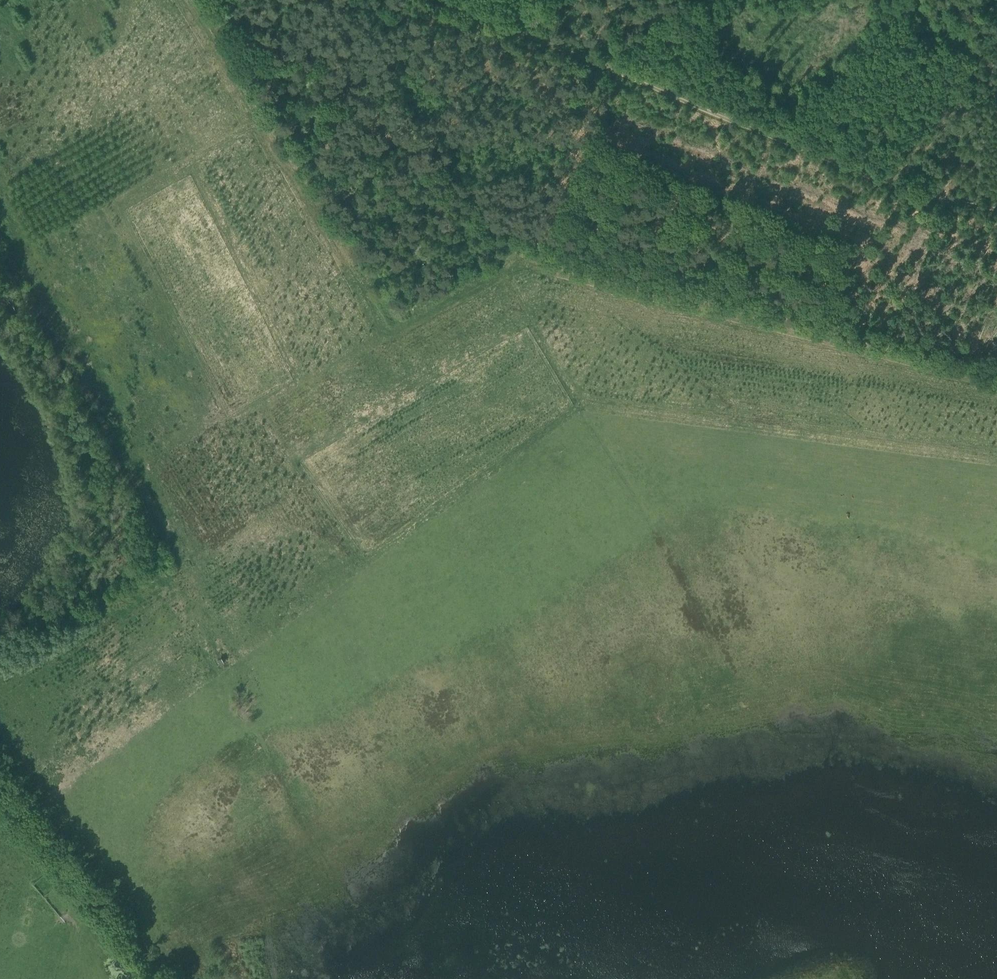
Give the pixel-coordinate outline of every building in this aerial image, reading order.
[(424,237),(409,245),(414,253),(429,244),(424,237)]
